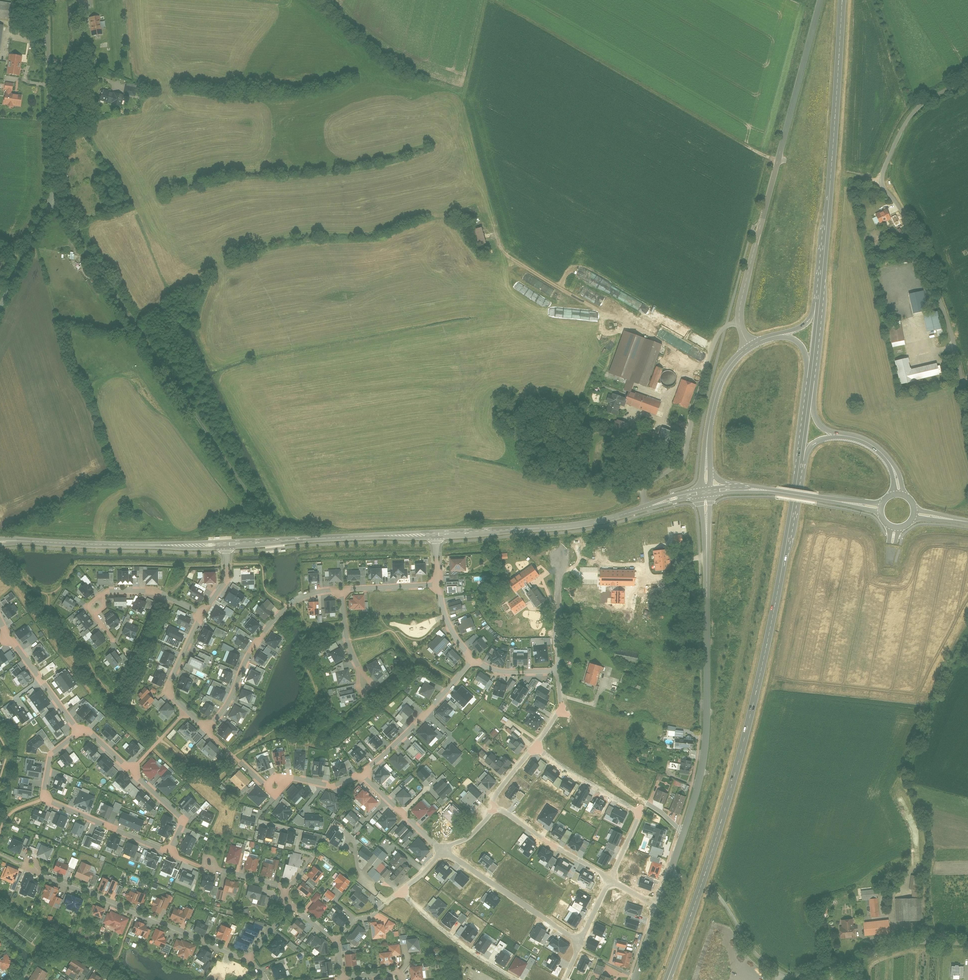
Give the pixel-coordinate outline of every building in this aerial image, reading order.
[(0,1),(0,17),(11,19),(13,3),(0,1)] [(100,16),(90,17),(93,36),(103,34),(100,16)] [(23,56),(10,54),(8,74),(20,75),(23,56)] [(14,83),(7,82),(6,90),(7,90),(13,90),(14,83)] [(138,85),(128,83),(126,94),(136,96),(138,85)] [(6,93),(4,104),(9,105),(8,106),(15,107),(15,105),(22,106),(23,95),(12,94),(13,90),(7,90),(7,93),(6,93)] [(115,94),(103,91),(100,100),(112,103),(112,104),(120,107),(123,96),(115,93),(115,94)] [(890,219),(886,210),(876,215),(880,224),(890,219)] [(486,240),(482,227),(474,229),(478,242),(486,240)] [(923,290),(909,293),(914,314),(923,312),(923,315),(929,313),(923,290)] [(941,329),(937,311),(929,313),(923,315),(927,332),(941,329)] [(892,344),(905,341),(901,324),(888,327),(892,344)] [(631,390),(634,382),(647,386),(661,342),(623,329),(609,374),(627,380),(624,390),(628,391),(627,394),(624,403),(657,414),(662,400),(631,390)] [(912,370),(909,358),(895,361),(901,385),(941,377),(938,364),(912,370)] [(650,386),(656,387),(662,367),(656,365),(650,386)] [(661,379),(662,382),(664,384),(666,386),(669,386),(672,385),(674,383),(675,381),(676,379),(676,376),(675,374),(673,372),(671,371),(668,370),(666,371),(663,372),(661,374),(661,377),(661,379)] [(697,385),(681,379),(673,403),(689,409),(697,385)] [(624,403),(627,394),(616,390),(615,394),(613,393),(612,396),(609,395),(606,402),(609,403),(606,412),(617,416),(621,405),(624,406),(624,403)] [(629,424),(616,420),(611,436),(623,440),(629,424)] [(669,447),(674,431),(662,428),(657,444),(669,447)] [(673,535),(674,543),(683,543),(683,535),(673,535)] [(507,563),(519,555),(516,550),(504,558),(507,563)] [(656,571),(671,569),(669,550),(654,552),(656,571)] [(467,572),(466,558),(450,559),(450,572),(467,572)] [(416,563),(416,575),(426,574),(425,563),(416,563)] [(406,565),(394,565),(394,572),(391,572),(391,580),(398,580),(398,576),(402,576),(402,579),(409,579),(409,572),(406,572),(406,565)] [(519,590),(540,576),(532,565),(511,580),(519,590)] [(251,568),(239,568),(240,575),(242,575),(242,585),(256,584),(255,575),(251,575),(251,568)] [(383,578),(389,578),(388,569),(373,570),(373,568),(368,569),(369,577),(373,577),(373,581),(384,581),(383,578)] [(159,569),(144,569),(143,580),(147,580),(147,584),(159,584),(159,569)] [(602,569),(601,585),(634,587),(635,570),(602,569)] [(137,570),(118,570),(118,584),(134,584),(134,577),(137,577),(137,570)] [(342,582),(341,570),(329,571),(330,583),(342,582)] [(204,571),(205,583),(217,582),(217,571),(204,571)] [(109,573),(98,574),(98,583),(110,583),(109,581),(114,581),(113,572),(109,572),(109,573)] [(361,572),(348,572),(348,582),(361,581),(361,572)] [(79,587),(87,597),(95,591),(89,583),(91,581),(85,574),(82,577),(86,582),(79,587)] [(319,585),(319,574),(309,574),(309,585),(319,585)] [(478,582),(487,583),(488,576),(475,575),(474,581),(478,582)] [(232,588),(225,600),(236,607),(239,601),(244,593),(240,591),(241,588),(233,582),(230,587),(232,588)] [(446,584),(447,594),(459,593),(458,583),(446,584)] [(192,591),(190,596),(201,602),(205,595),(202,593),(204,590),(193,584),(191,590),(192,591)] [(527,594),(536,607),(546,600),(537,587),(527,594)] [(611,591),(611,603),(625,603),(625,591),(611,591)] [(67,596),(63,603),(72,609),(77,600),(80,602),(82,599),(76,595),(74,600),(67,596)] [(387,595),(376,595),(376,604),(387,604),(387,595)] [(365,610),(364,596),(353,596),(353,601),(348,601),(349,611),(365,610)] [(127,597),(114,597),(115,606),(127,606),(127,597)] [(137,597),(132,608),(142,612),(145,605),(151,608),(155,600),(147,597),(146,601),(137,597)] [(526,606),(520,597),(509,605),(515,614),(526,606)] [(263,602),(256,611),(265,619),(272,611),(271,609),(275,605),(268,599),(264,603),(263,602)] [(336,614),(335,601),(325,602),(325,614),(336,614)] [(463,610),(460,602),(448,605),(451,614),(463,610)] [(319,616),(318,603),(309,604),(309,617),(319,616)] [(11,605),(2,611),(9,620),(18,614),(11,605)] [(217,607),(211,617),(216,620),(214,622),(223,627),(226,621),(223,619),(225,616),(230,618),(234,611),(227,606),(224,611),(217,607)] [(80,632),(83,636),(91,631),(88,627),(94,623),(83,609),(77,613),(76,611),(68,617),(71,621),(75,618),(84,629),(80,632)] [(177,622),(188,627),(192,619),(186,616),(187,613),(178,609),(177,613),(180,615),(177,622)] [(106,620),(113,628),(121,622),(112,610),(105,615),(108,619),(106,620)] [(251,618),(245,625),(253,633),(261,623),(257,620),(259,618),(252,612),(249,616),(251,618)] [(123,633),(134,638),(139,626),(129,622),(131,618),(126,616),(122,624),(126,626),(123,633)] [(475,628),(471,618),(461,623),(465,632),(475,628)] [(169,634),(166,641),(178,647),(181,640),(183,640),(185,636),(178,633),(179,630),(170,626),(166,633),(169,634)] [(204,626),(198,639),(207,644),(213,632),(222,637),(225,631),(216,627),(214,631),(204,626)] [(31,635),(26,628),(16,635),(21,642),(31,635)] [(240,635),(235,643),(244,649),(250,640),(245,636),(247,633),(240,628),(237,633),(240,635)] [(91,637),(99,646),(107,640),(99,630),(93,634),(91,631),(83,636),(86,641),(91,637)] [(273,631),(265,642),(275,648),(282,638),(273,631)] [(450,643),(444,637),(441,639),(438,636),(427,646),(436,656),(450,643)] [(468,640),(472,645),(479,654),(488,647),(481,638),(478,641),(474,636),(468,640)] [(536,646),(533,646),(535,664),(549,662),(547,645),(545,645),(544,639),(535,640),(536,646)] [(340,642),(325,649),(332,663),(347,656),(340,642)] [(226,661),(235,665),(240,655),(233,652),(235,648),(223,643),(221,648),(230,651),(226,661)] [(165,651),(161,661),(171,665),(176,654),(172,652),(174,648),(166,645),(165,648),(163,647),(162,650),(165,651)] [(261,650),(255,659),(265,665),(274,651),(267,647),(263,652),(261,650)] [(455,666),(461,660),(449,648),(443,654),(449,660),(455,666)] [(115,649),(106,656),(114,666),(121,661),(124,664),(129,660),(124,652),(120,655),(115,649)] [(639,653),(616,649),(614,659),(637,663),(639,653)] [(47,659),(41,650),(33,656),(39,664),(47,659)] [(187,662),(184,668),(192,672),(194,667),(201,670),(204,662),(208,664),(211,656),(199,651),(197,656),(192,654),(188,663),(187,662)] [(494,651),(492,664),(505,667),(507,654),(494,651)] [(2,653),(0,654),(0,666),(1,668),(9,662),(2,653)] [(53,662),(45,667),(49,672),(56,667),(53,662)] [(377,662),(366,668),(372,678),(382,672),(377,662)] [(590,663),(585,681),(597,684),(602,666),(590,663)] [(160,664),(152,682),(161,686),(167,673),(166,672),(168,668),(160,664)] [(224,669),(220,679),(229,683),(233,672),(228,670),(229,667),(222,664),(220,668),(224,669)] [(252,668),(247,680),(256,684),(260,675),(262,676),(265,670),(258,666),(256,670),(252,668)] [(23,687),(33,680),(26,671),(23,673),(19,667),(12,672),(16,678),(17,677),(23,687)] [(350,668),(336,671),(339,685),(353,682),(350,668)] [(67,671),(54,680),(65,695),(77,686),(67,671)] [(486,688),(491,679),(480,673),(475,681),(486,688)] [(182,675),(177,686),(188,691),(193,681),(197,683),(200,678),(191,674),(189,678),(182,675)] [(216,688),(213,696),(223,700),(227,690),(220,687),(222,684),(214,680),(212,686),(216,688)] [(426,682),(420,692),(431,698),(437,687),(426,682)] [(497,682),(492,696),(503,699),(508,686),(497,682)] [(243,688),(239,699),(249,702),(253,691),(254,687),(246,684),(244,689),(243,688)] [(529,692),(519,685),(511,698),(521,705),(529,692)] [(357,700),(355,686),(339,689),(342,703),(357,700)] [(539,696),(534,704),(543,710),(549,701),(545,699),(550,691),(541,686),(536,695),(539,696)] [(155,704),(159,700),(156,697),(154,699),(149,694),(151,692),(145,687),(139,694),(143,698),(140,702),(147,709),(152,703),(155,705),(155,704)] [(473,697),(462,687),(453,697),(464,708),(473,697)] [(40,690),(29,698),(39,712),(51,704),(40,690)] [(206,703),(200,711),(209,716),(215,706),(210,703),(212,700),(205,695),(202,701),(206,703)] [(167,702),(162,698),(155,704),(161,710),(159,711),(168,719),(175,712),(174,711),(176,709),(168,701),(167,702)] [(445,703),(435,713),(446,724),(451,719),(448,716),(457,707),(451,701),(447,704),(445,703)] [(16,716),(23,724),(30,719),(23,709),(20,711),(14,703),(6,709),(12,719),(16,716)] [(409,703),(396,717),(404,724),(417,710),(409,703)] [(91,711),(84,705),(77,713),(83,719),(91,711)] [(234,705),(229,717),(239,722),(242,717),(244,719),(247,712),(249,713),(250,709),(243,706),(242,708),(234,705)] [(526,723),(537,730),(543,720),(534,715),(536,710),(528,706),(525,711),(531,714),(526,723)] [(60,717),(55,710),(45,717),(50,725),(60,717)] [(98,718),(91,711),(83,719),(90,726),(98,718)] [(66,725),(60,717),(50,725),(55,732),(66,725)] [(220,731),(218,733),(226,739),(231,732),(235,734),(239,728),(226,719),(219,730),(220,731)] [(199,731),(188,721),(178,731),(185,737),(186,736),(191,740),(192,738),(197,742),(202,736),(198,732),(199,731)] [(416,733),(428,744),(436,735),(440,739),(443,735),(436,728),(434,731),(426,723),(416,733)] [(400,732),(392,724),(383,732),(390,741),(400,732)] [(373,726),(369,729),(376,736),(379,732),(373,726)] [(117,736),(109,728),(102,734),(111,743),(117,736)] [(490,734),(494,738),(499,733),(494,729),(490,734)] [(675,748),(693,749),(694,739),(683,738),(684,731),(676,730),(675,748)] [(481,731),(475,739),(478,741),(484,733),(481,731)] [(382,745),(375,736),(368,742),(375,751),(382,745)] [(27,745),(25,754),(36,755),(37,750),(44,745),(38,737),(27,745)] [(203,738),(197,744),(202,750),(204,748),(211,754),(209,756),(212,759),(218,753),(217,751),(220,748),(210,740),(208,743),(203,738)] [(507,745),(518,754),(525,746),(518,740),(517,741),(513,739),(507,745)] [(417,741),(407,750),(419,762),(428,752),(417,741)] [(141,750),(133,742),(124,751),(133,759),(141,750)] [(98,750),(90,743),(84,749),(91,757),(98,750)] [(463,754),(452,745),(442,756),(453,766),(463,754)] [(358,748),(350,755),(358,765),(366,757),(358,748)] [(285,765),(283,752),(274,753),(277,767),(285,765)] [(395,752),(388,760),(401,772),(410,762),(401,753),(399,755),(395,752)] [(306,754),(294,753),(293,770),(298,770),(298,772),(304,772),(306,754)] [(501,775),(512,762),(505,756),(501,760),(492,753),(484,761),(501,775)] [(67,754),(59,759),(66,769),(74,763),(67,754)] [(114,766),(105,757),(98,764),(107,772),(105,774),(111,780),(118,772),(113,767),(114,766)] [(271,770),(266,757),(256,761),(261,774),(271,770)] [(29,767),(28,777),(42,778),(43,767),(35,766),(35,761),(26,759),(25,766),(29,767)] [(161,769),(151,759),(140,770),(151,780),(161,769)] [(532,760),(524,771),(531,776),(537,768),(541,771),(546,764),(541,759),(537,764),(532,760)] [(689,774),(692,761),(683,759),(680,772),(689,774)] [(347,774),(343,764),(340,766),(339,761),(331,764),(332,766),(330,767),(335,779),(347,774)] [(324,763),(313,762),(313,775),(324,776),(324,763)] [(394,773),(385,765),(375,776),(383,784),(394,773)] [(424,767),(415,775),(423,783),(431,775),(424,767)] [(552,785),(559,789),(560,787),(564,781),(558,777),(560,774),(550,767),(544,776),(554,783),(552,785)] [(250,782),(239,770),(229,780),(241,791),(250,782)] [(477,786),(485,794),(498,780),(490,773),(489,774),(486,771),(476,781),(479,785),(477,786)] [(659,773),(656,779),(662,781),(664,775),(659,773)] [(131,783),(123,774),(116,781),(124,790),(131,783)] [(172,775),(169,777),(177,785),(179,782),(172,775)] [(411,775),(404,782),(406,784),(413,777),(411,775)] [(443,777),(433,787),(439,793),(449,783),(443,777)] [(21,778),(18,796),(31,799),(33,787),(28,786),(29,780),(21,778)] [(63,793),(67,781),(57,778),(53,789),(63,793)] [(175,786),(167,778),(159,787),(167,794),(175,786)] [(568,797),(576,785),(566,779),(564,781),(560,787),(566,790),(563,794),(568,797)] [(450,784),(440,793),(445,799),(455,789),(450,784)] [(513,784),(504,795),(512,800),(515,796),(516,797),(515,798),(521,802),(527,795),(513,784)] [(415,795),(405,785),(396,795),(405,805),(415,795)] [(249,795),(248,797),(259,808),(268,798),(257,787),(255,789),(252,786),(246,792),(249,795)] [(311,794),(306,789),(304,787),(302,790),(298,786),(296,789),(293,786),(286,794),(289,796),(287,798),(295,805),(301,798),(304,801),(311,794)] [(378,804),(359,786),(354,791),(359,796),(356,799),(371,812),(378,804)] [(482,796),(471,786),(467,791),(469,793),(461,801),(471,810),(474,806),(472,804),(476,800),(477,801),(482,796)] [(583,802),(588,805),(590,802),(593,797),(589,795),(590,792),(581,787),(575,799),(572,797),(570,799),(573,801),(572,804),(580,808),(583,802)] [(75,807),(89,813),(95,799),(82,793),(82,791),(76,788),(72,796),(78,799),(75,807)] [(326,809),(335,814),(347,794),(338,788),(334,796),(330,793),(329,795),(325,792),(319,802),(327,807),(326,809)] [(653,800),(665,804),(669,793),(658,789),(653,800)] [(670,811),(679,815),(686,797),(677,793),(670,811)] [(143,807),(149,800),(141,794),(135,801),(143,807)] [(599,810),(602,811),(606,804),(603,802),(604,801),(601,800),(600,801),(597,799),(594,804),(590,802),(588,805),(586,810),(590,812),(593,806),(596,808),(596,809),(599,810)] [(150,813),(156,807),(149,800),(143,807),(150,813)] [(197,805),(192,800),(189,803),(186,800),(179,808),(190,818),(198,810),(195,807),(197,805)] [(422,800),(412,811),(420,819),(427,812),(431,817),(438,809),(433,805),(431,808),(422,800)] [(281,802),(271,814),(281,822),(284,819),(287,822),(293,814),(290,812),(292,810),(281,802)] [(462,814),(453,805),(444,814),(453,823),(462,814)] [(558,812),(547,805),(538,819),(546,824),(544,828),(549,831),(554,824),(552,822),(558,812)] [(113,809),(104,806),(99,818),(108,821),(113,809)] [(623,824),(628,813),(615,807),(614,808),(609,806),(606,814),(611,816),(610,818),(613,819),(612,822),(617,824),(619,822),(623,824)] [(253,830),(256,819),(251,818),(253,810),(243,807),(242,814),(243,814),(240,827),(253,830)] [(43,822),(46,814),(35,810),(32,818),(43,822)] [(211,826),(216,816),(204,810),(199,820),(211,826)] [(383,816),(379,813),(372,821),(388,834),(400,820),(388,810),(383,816)] [(362,820),(351,811),(345,820),(356,828),(362,820)] [(65,829),(69,818),(57,814),(53,825),(65,829)] [(145,823),(122,814),(118,824),(142,833),(145,823)] [(319,815),(305,815),(304,826),(319,827),(319,815)] [(172,820),(163,816),(160,824),(162,825),(157,835),(167,840),(172,829),(169,827),(172,820)] [(345,826),(335,820),(332,824),(343,830),(345,826)] [(404,822),(396,830),(401,836),(409,828),(404,822)] [(86,827),(76,823),(72,834),(81,838),(86,827)] [(368,823),(364,828),(370,833),(374,828),(368,823)] [(655,828),(655,829),(646,825),(644,832),(656,836),(655,839),(653,838),(651,845),(660,848),(665,831),(655,828)] [(557,826),(552,834),(566,843),(572,833),(567,829),(565,832),(557,826)] [(267,830),(260,828),(257,840),(265,842),(265,839),(273,841),(276,829),(268,827),(267,830)] [(342,832),(335,827),(328,839),(331,841),(329,844),(335,848),(343,837),(340,835),(342,832)] [(409,828),(401,836),(407,841),(415,834),(409,828)] [(617,846),(623,835),(611,829),(609,834),(612,835),(609,842),(617,846)] [(105,834),(95,831),(92,839),(88,837),(84,847),(89,849),(91,843),(100,846),(105,834)] [(281,832),(278,845),(286,847),(286,844),(294,845),(296,834),(288,832),(287,834),(281,832)] [(304,835),(302,843),(315,846),(317,838),(304,835)] [(187,836),(180,852),(190,856),(197,840),(187,836)] [(573,836),(568,846),(578,852),(579,850),(584,853),(590,843),(585,840),(583,842),(573,836)] [(121,841),(111,837),(106,848),(117,852),(121,841)] [(13,838),(8,849),(19,854),(24,842),(13,838)] [(426,845),(419,838),(412,845),(418,851),(417,852),(423,858),(430,851),(425,846),(426,845)] [(535,850),(538,845),(528,838),(521,848),(525,851),(523,853),(530,858),(536,850),(535,850)] [(139,847),(128,843),(124,855),(134,859),(139,847)] [(41,845),(37,856),(48,860),(53,849),(41,845)] [(228,854),(226,863),(238,866),(240,858),(241,858),(244,848),(232,845),(229,855),(228,854)] [(364,847),(358,854),(374,867),(368,875),(377,883),(390,866),(383,862),(388,856),(375,846),(370,852),(364,847)] [(606,847),(598,863),(606,867),(615,852),(606,847)] [(658,855),(662,857),(664,851),(653,847),(650,855),(657,858),(658,855)] [(538,857),(548,863),(554,854),(543,848),(538,857)] [(286,865),(283,878),(291,880),(292,875),(294,876),(295,872),(296,872),(297,868),(299,868),(299,866),(301,866),(303,859),(300,859),(301,855),(292,852),(288,866),(286,865)] [(407,859),(398,852),(390,863),(398,869),(391,879),(397,884),(409,868),(403,863),(407,859)] [(147,853),(144,861),(149,862),(147,867),(156,871),(161,858),(147,853)] [(485,854),(479,861),(493,872),(498,867),(493,863),(495,862),(485,854)] [(248,856),(245,869),(255,871),(258,859),(248,856)] [(264,862),(260,875),(270,877),(272,869),(276,870),(279,860),(275,859),(273,864),(264,862)] [(561,859),(554,870),(566,878),(573,867),(561,859)] [(57,861),(53,870),(66,875),(69,866),(57,861)] [(165,861),(161,871),(171,876),(176,865),(165,861)] [(662,865),(653,861),(648,875),(658,878),(662,865)] [(82,862),(75,877),(89,883),(93,873),(89,872),(92,866),(82,862)] [(444,862),(436,872),(445,880),(448,877),(450,878),(456,872),(444,862)] [(0,877),(0,878),(13,884),(19,871),(5,865),(0,877)] [(323,874),(314,867),(307,876),(316,883),(323,874)] [(590,886),(594,876),(584,871),(579,881),(590,886)] [(194,876),(183,872),(179,881),(191,885),(194,876)] [(471,880),(462,872),(459,875),(456,872),(450,878),(454,881),(463,888),(471,880)] [(350,882),(339,874),(334,881),(337,883),(334,886),(342,892),(350,882)] [(204,875),(200,887),(211,890),(215,878),(204,875)] [(27,896),(34,898),(38,885),(31,883),(33,878),(26,876),(22,888),(20,894),(27,897),(27,896)] [(102,878),(97,890),(110,895),(115,883),(102,878)] [(654,882),(642,878),(639,887),(651,891),(654,882)] [(226,880),(224,890),(236,893),(239,883),(226,880)] [(298,888),(308,897),(314,890),(303,882),(298,888)] [(249,884),(246,897),(259,900),(262,887),(249,884)] [(47,885),(42,897),(50,900),(48,905),(58,909),(62,899),(55,896),(58,889),(47,885)] [(349,899),(362,909),(369,900),(357,891),(358,889),(353,886),(350,890),(354,893),(349,899)] [(131,891),(127,900),(133,903),(134,900),(140,902),(144,894),(136,890),(135,892),(131,891)] [(324,895),(331,901),(335,896),(328,890),(324,895)] [(876,890),(861,891),(862,901),(869,900),(871,918),(880,917),(878,899),(877,899),(876,890)] [(580,891),(572,907),(581,911),(583,907),(586,908),(592,897),(580,891)] [(486,893),(480,900),(484,903),(485,903),(493,909),(501,900),(492,893),(490,896),(486,893)] [(156,898),(151,910),(158,913),(161,908),(164,909),(167,902),(168,903),(171,896),(167,894),(165,897),(161,896),(160,899),(156,898)] [(68,904),(66,909),(77,913),(83,899),(72,895),(71,897),(67,895),(64,903),(68,904)] [(308,910),(318,917),(326,907),(317,899),(319,898),(315,895),(311,900),(314,902),(308,910)] [(438,898),(428,909),(432,913),(431,914),(438,919),(448,907),(438,898)] [(896,922),(920,922),(919,899),(896,900),(896,922)] [(640,917),(643,908),(628,903),(625,911),(640,917)] [(332,918),(342,927),(349,919),(340,912),(342,909),(336,905),(333,909),(337,912),(332,918)] [(96,906),(92,915),(101,918),(104,909),(96,906)] [(172,911),(170,919),(183,924),(185,917),(187,917),(190,909),(185,907),(184,911),(177,909),(176,913),(172,911)] [(107,914),(104,923),(116,928),(115,931),(122,933),(128,918),(111,911),(110,915),(107,914)] [(450,912),(442,922),(451,929),(458,921),(462,924),(467,917),(462,913),(458,918),(450,912)] [(573,913),(567,922),(576,928),(582,919),(573,913)] [(639,921),(629,918),(626,927),(637,930),(639,921)] [(198,920),(193,931),(205,936),(209,925),(198,920)] [(305,927),(296,920),(291,927),(300,933),(305,927)] [(853,920),(841,921),(842,928),(839,928),(840,939),(856,938),(855,932),(858,932),(858,925),(853,926),(853,920)] [(890,931),(889,920),(863,923),(864,934),(890,931)] [(135,921),(130,934),(143,938),(148,926),(135,921)] [(377,922),(370,923),(372,939),(383,938),(382,934),(385,934),(384,925),(381,925),(381,923),(377,924),(377,922)] [(593,933),(602,938),(607,928),(597,923),(593,933)] [(221,924),(216,937),(227,941),(232,929),(221,924)] [(239,937),(234,947),(242,951),(243,949),(246,950),(250,942),(252,943),(255,936),(257,937),(261,930),(249,924),(245,932),(244,931),(241,938),(239,937)] [(457,933),(471,943),(479,932),(469,925),(468,926),(466,925),(464,928),(462,926),(457,933)] [(350,934),(346,939),(355,946),(366,932),(358,926),(351,935),(350,934)] [(538,926),(531,937),(544,945),(550,936),(546,933),(547,931),(538,926)] [(156,929),(151,943),(164,948),(167,940),(164,939),(165,936),(162,935),(164,931),(156,929)] [(321,948),(321,955),(328,954),(327,941),(322,938),(320,940),(312,934),(305,943),(318,952),(321,948)] [(277,935),(267,948),(277,956),(288,943),(277,935)] [(400,935),(401,945),(407,944),(408,952),(419,950),(418,938),(408,940),(407,935),(400,935)] [(496,946),(483,937),(476,948),(484,953),(486,950),(492,953),(496,946)] [(563,954),(569,945),(560,939),(558,942),(553,938),(548,946),(558,953),(559,951),(563,954)] [(586,948),(595,952),(600,942),(591,938),(586,948)] [(177,955),(187,959),(189,955),(192,956),(197,946),(182,939),(181,941),(177,939),(173,947),(180,950),(177,955)] [(617,946),(626,948),(627,942),(618,940),(617,946)] [(289,941),(287,946),(295,950),(297,946),(289,941)] [(401,955),(399,944),(389,945),(389,952),(379,953),(380,966),(393,964),(392,956),(401,955)] [(203,949),(197,959),(205,963),(201,969),(207,973),(213,964),(209,961),(213,955),(203,949)] [(618,950),(615,964),(629,968),(633,953),(618,950)] [(505,967),(511,957),(501,951),(495,961),(505,967)] [(4,971),(14,965),(7,954),(0,958),(0,966),(4,971)] [(356,954),(345,954),(346,967),(357,966),(356,954)] [(552,956),(546,966),(554,971),(552,973),(558,977),(562,969),(558,966),(561,961),(552,956)] [(516,957),(509,970),(520,976),(525,968),(529,971),(535,960),(530,957),(526,964),(516,957)] [(582,958),(576,969),(585,974),(591,962),(582,958)] [(66,973),(75,979),(80,972),(82,973),(85,967),(73,959),(70,964),(75,967),(74,970),(69,967),(66,973)] [(330,976),(329,962),(320,963),(321,977),(330,976)] [(271,968),(276,979),(278,979),(287,976),(282,964),(271,968)] [(423,966),(410,967),(412,979),(424,979),(423,966)] [(38,967),(32,978),(36,979),(43,979),(48,973),(38,967)] [(963,979),(963,967),(961,967),(961,969),(958,969),(958,967),(956,967),(955,968),(952,968),(951,977),(959,977),(959,979),(963,979)]
